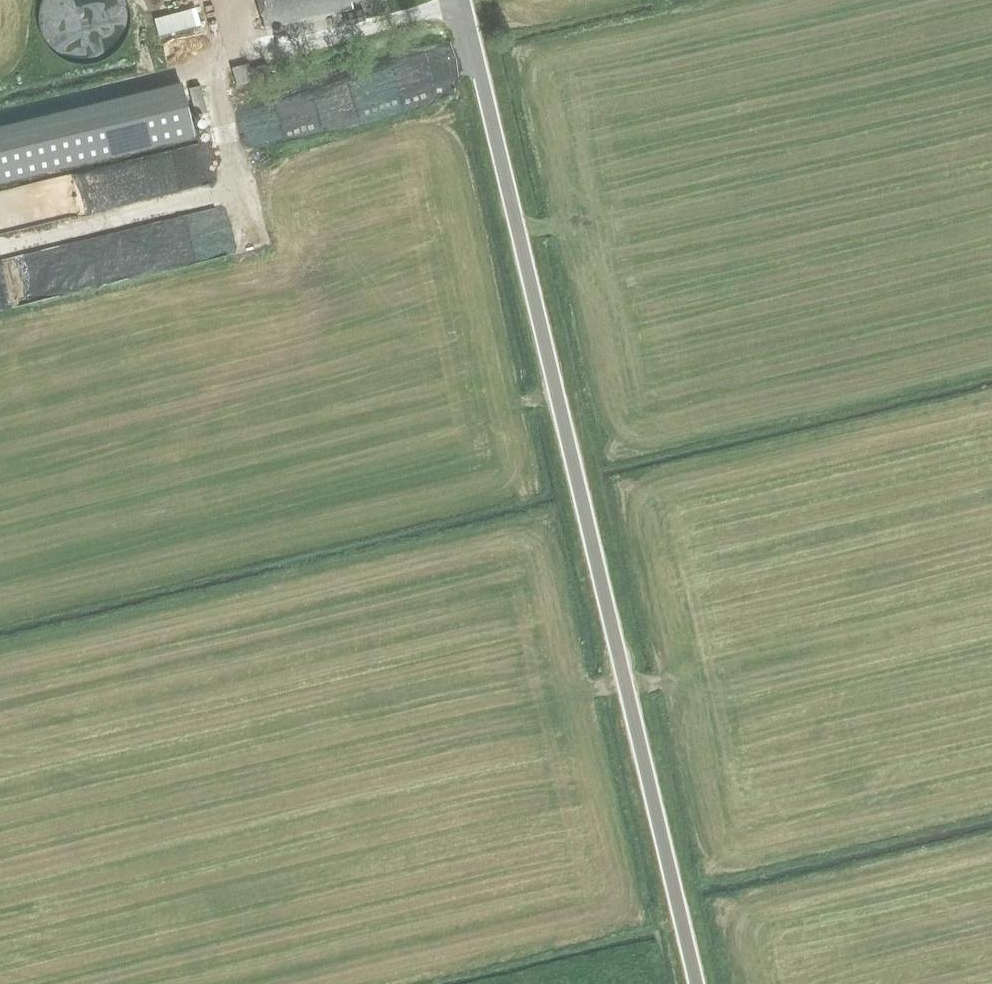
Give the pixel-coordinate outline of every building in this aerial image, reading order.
[(118,53),(120,28),(111,27),(113,0),(61,0),(60,7),(58,30),(53,30),(51,48),(118,53)] [(355,10),(353,3),(367,0),(260,0),(267,30),(355,10)] [(236,86),(270,76),(266,63),(250,68),(249,63),(231,67),(236,86)] [(210,130),(201,86),(0,127),(0,174),(210,130)] [(203,143),(47,176),(55,216),(211,184),(203,143)]
